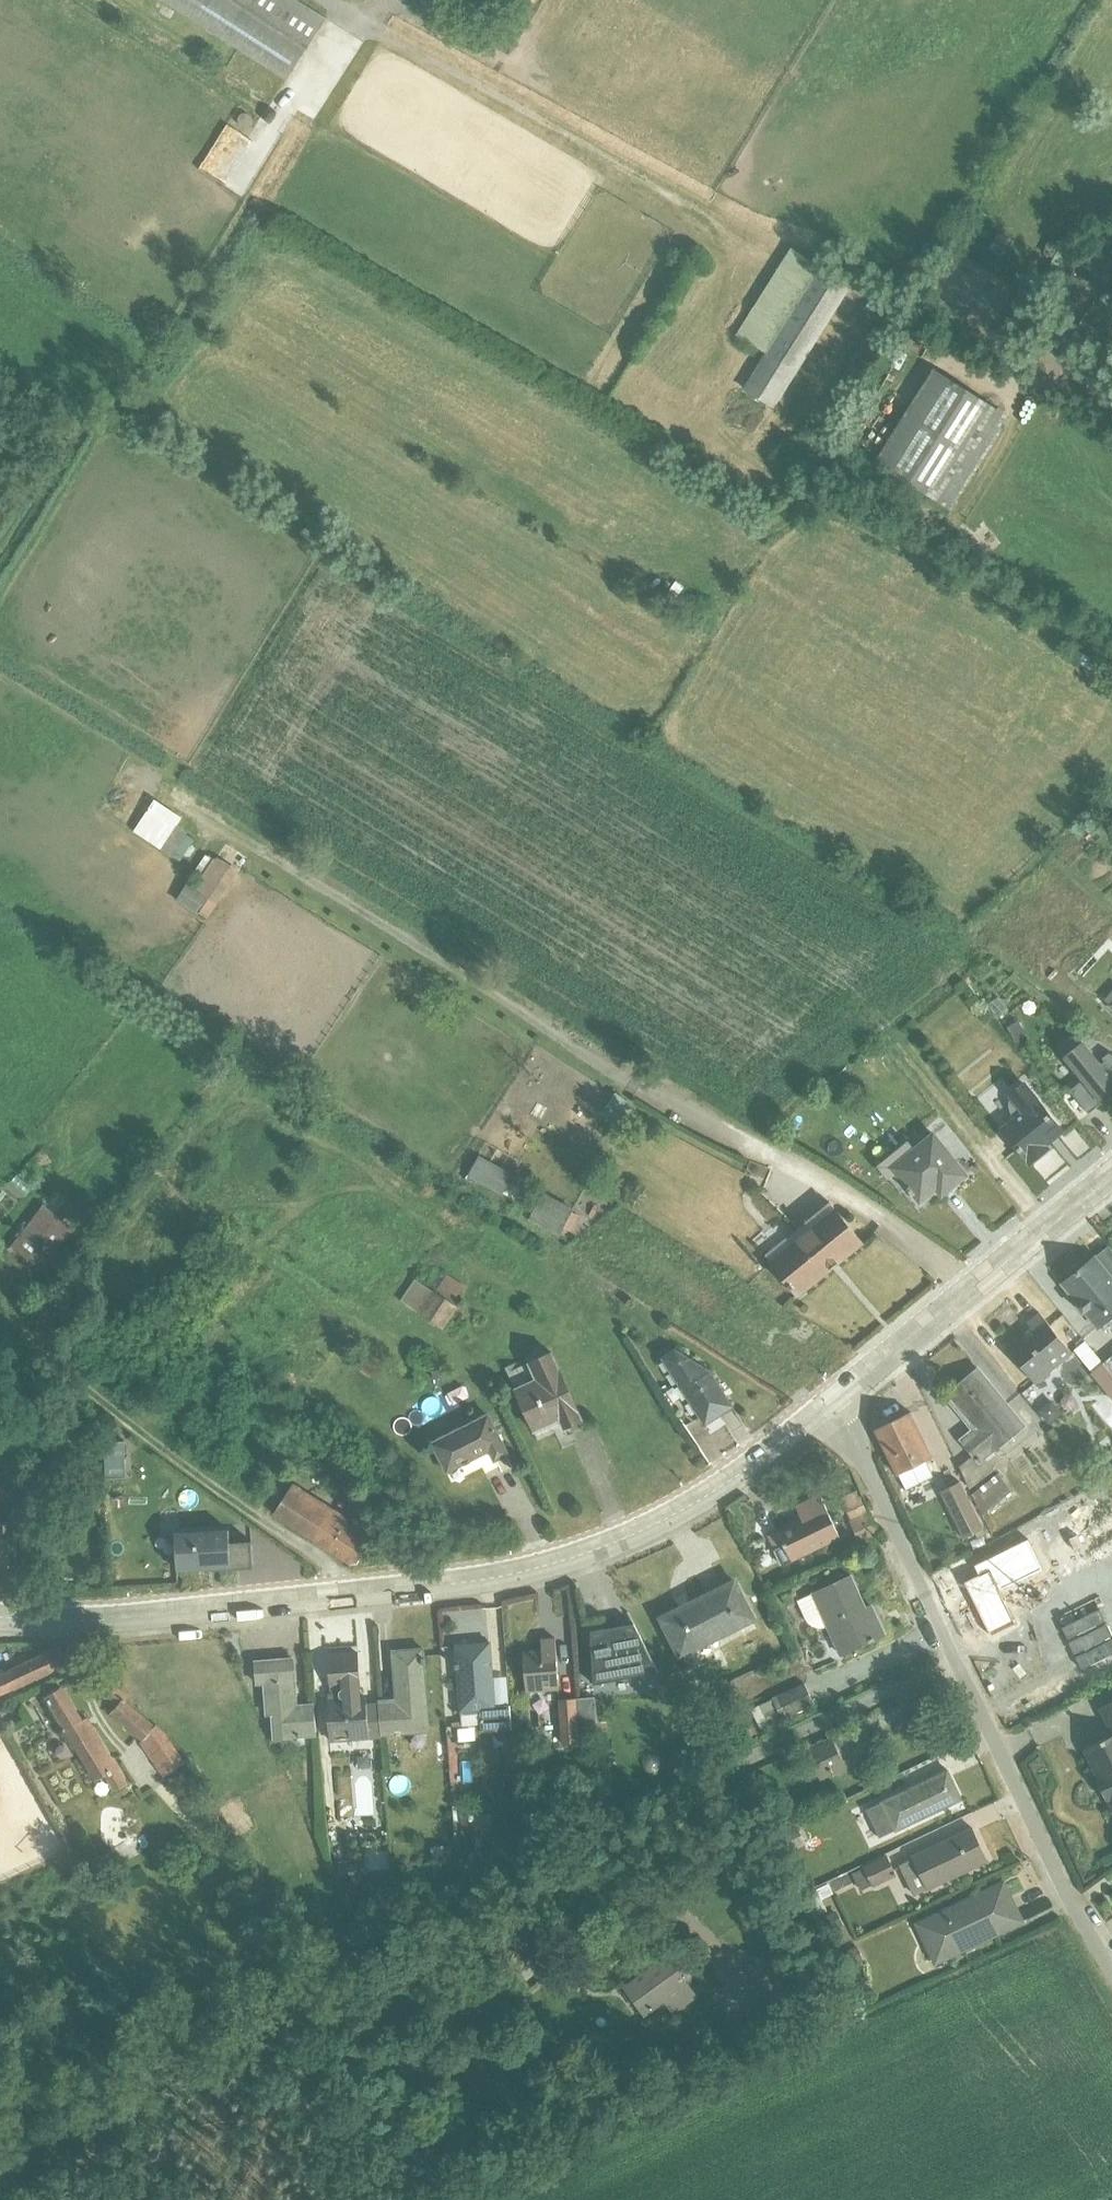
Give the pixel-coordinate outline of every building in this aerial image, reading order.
[(286,82),(327,19),(298,0),(159,0),(286,82)] [(233,123),(206,160),(219,169),(246,132),(233,123)] [(791,247),(737,334),(767,353),(744,388),(775,408),(852,285),(791,247)] [(1046,342),(1058,323),(1049,317),(1039,337),(1046,342)] [(933,368),(874,463),(951,511),(1010,416),(933,368)] [(671,605),(685,586),(676,581),(663,600),(671,605)] [(1073,659),(1092,669),(1096,660),(1078,650),(1073,659)] [(134,832),(181,862),(195,839),(187,834),(189,832),(178,825),(183,817),(154,799),(134,832)] [(215,858),(213,860),(206,855),(194,874),(201,879),(195,888),(188,884),(177,901),(198,915),(200,913),(209,919),(240,871),(218,856),(216,859),(215,858)] [(993,1005),(1007,1013),(1015,1001),(1000,992),(993,1005)] [(1029,1038),(1019,1021),(1009,1026),(1018,1043),(1029,1038)] [(1062,1045),(1062,1049),(1063,1051),(1063,1053),(1065,1056),(1064,1057),(1082,1079),(1070,1089),(1089,1112),(1101,1103),(1103,1104),(1111,1096),(1111,1077),(1108,1072),(1111,1069),(1111,1054),(1110,1053),(1104,1058),(1106,1061),(1102,1064),(1084,1041),(1082,1041),(1080,1039),(1077,1038),(1076,1037),(1072,1036),(1070,1037),(1068,1037),(1066,1038),(1065,1040),(1063,1042),(1063,1043),(1062,1045)] [(1010,1103),(1010,1109),(1014,1117),(1001,1126),(1030,1163),(1048,1148),(1044,1142),(1061,1128),(1024,1082),(1008,1094),(1011,1098),(1010,1100),(1010,1103)] [(615,1125),(631,1103),(616,1092),(600,1114),(615,1125)] [(786,1129),(798,1137),(808,1120),(797,1113),(786,1129)] [(1081,1124),(1067,1133),(1080,1155),(1095,1146),(1081,1124)] [(877,1166),(888,1179),(896,1173),(912,1194),(913,1193),(920,1202),(936,1188),(942,1195),(967,1175),(932,1132),(914,1147),(908,1140),(877,1166)] [(544,1193),(529,1220),(559,1236),(575,1209),(544,1193)] [(799,1295),(863,1243),(830,1203),(765,1255),(799,1295)] [(41,1272),(74,1229),(42,1204),(9,1247),(41,1272)] [(675,1248),(674,1233),(660,1234),(660,1249),(675,1248)] [(1096,1256),(1111,1276),(1111,1249),(1109,1245),(1096,1256)] [(1097,1330),(1111,1318),(1111,1276),(1096,1256),(1062,1283),(1078,1304),(1077,1305),(1097,1330)] [(644,1260),(638,1269),(657,1282),(663,1273),(644,1260)] [(417,1278),(401,1300),(441,1330),(459,1307),(453,1303),(465,1286),(449,1274),(436,1292),(417,1278)] [(628,1304),(633,1296),(611,1282),(606,1290),(628,1304)] [(1051,1375),(1051,1371),(1074,1354),(1040,1312),(1027,1323),(1031,1328),(1007,1347),(1036,1383),(1039,1381),(1042,1382),(1051,1375)] [(662,1357),(705,1424),(733,1406),(710,1369),(675,1348),(662,1357)] [(564,1428),(582,1419),(551,1351),(527,1362),(527,1364),(508,1372),(535,1432),(561,1420),(564,1428)] [(360,1372),(370,1378),(382,1359),(372,1353),(360,1372)] [(1091,1373),(1111,1398),(1111,1372),(1104,1362),(1091,1373)] [(959,1439),(979,1463),(1026,1427),(979,1368),(946,1395),(973,1428),(959,1439)] [(445,1390),(453,1408),(478,1396),(469,1378),(445,1390)] [(64,1383),(55,1394),(69,1407),(77,1396),(78,1395),(64,1383)] [(1051,1400),(1039,1410),(1049,1423),(1062,1412),(1051,1400)] [(933,1475),(926,1460),(933,1455),(911,1412),(875,1429),(898,1474),(899,1474),(907,1490),(933,1475)] [(495,1461),(508,1454),(488,1413),(432,1441),(447,1472),(465,1463),(465,1465),(471,1462),(470,1460),(490,1450),(495,1461)] [(110,1442),(102,1442),(104,1479),(109,1478),(127,1477),(125,1441),(110,1442)] [(973,1456),(960,1466),(970,1487),(971,1488),(995,1470),(986,1458),(979,1463),(973,1456)] [(978,1507),(984,1513),(1013,1490),(998,1473),(972,1494),(978,1507)] [(969,1544),(987,1535),(984,1528),(985,1528),(961,1481),(940,1491),(964,1539),(966,1538),(969,1544)] [(274,1513),(353,1565),(358,1563),(372,1540),(345,1522),(349,1518),(294,1483),(274,1513)] [(3,1583),(4,1583),(4,1582),(6,1554),(13,1555),(14,1554),(17,1527),(32,1531),(40,1500),(15,1494),(14,1493),(14,1494),(7,1524),(0,1523),(0,1585),(3,1583)] [(768,1536),(782,1565),(840,1536),(820,1495),(796,1506),(802,1519),(768,1536)] [(861,1513),(853,1517),(849,1519),(861,1543),(877,1536),(880,1534),(870,1510),(867,1511),(861,1499),(856,1501),(861,1513)] [(861,1513),(856,1501),(848,1505),(853,1517),(861,1513)] [(1026,1526),(980,1551),(991,1572),(1038,1547),(1026,1526)] [(230,1528),(176,1531),(178,1569),(211,1568),(211,1570),(254,1568),(252,1541),(230,1542),(230,1528)] [(867,1606),(852,1573),(811,1592),(812,1593),(798,1600),(808,1623),(817,1627),(822,1628),(827,1626),(840,1657),(887,1635),(873,1602),(867,1606)] [(707,1595),(661,1617),(681,1658),(683,1657),(687,1667),(715,1653),(717,1659),(724,1655),(717,1640),(755,1621),(735,1581),(728,1584),(721,1588),(707,1595)] [(658,1671),(634,1623),(591,1631),(594,1683),(649,1672),(658,1671)] [(527,1692),(559,1690),(556,1638),(542,1639),(543,1650),(524,1651),(527,1692)] [(494,1705),(489,1643),(457,1645),(463,1726),(481,1725),(481,1732),(513,1730),(511,1704),(494,1705)] [(67,1665),(58,1646),(0,1673),(0,1696),(67,1665)] [(379,1702),(381,1735),(429,1732),(424,1648),(393,1650),(397,1698),(379,1698),(379,1702)] [(367,1697),(362,1698),(359,1653),(357,1653),(357,1657),(343,1658),(343,1654),(328,1655),(331,1699),(327,1699),(330,1742),(381,1738),(381,1735),(379,1702),(367,1703),(367,1697)] [(297,1703),(293,1658),(256,1661),(257,1685),(264,1685),(266,1716),(271,1716),(274,1739),(317,1736),(315,1702),(297,1703)] [(756,1707),(750,1709),(761,1729),(815,1702),(805,1682),(756,1707)] [(86,1716),(79,1721),(59,1686),(43,1696),(93,1781),(103,1775),(113,1792),(127,1783),(86,1716)] [(156,1725),(125,1700),(128,1696),(115,1686),(107,1695),(116,1703),(108,1714),(142,1741),(140,1742),(164,1777),(186,1762),(157,1723),(156,1725)] [(578,1697),(580,1732),(598,1731),(596,1696),(578,1697)] [(580,1732),(578,1697),(575,1697),(574,1697),(559,1698),(562,1743),(577,1742),(578,1742),(581,1742),(580,1732)] [(1099,1707),(1111,1733),(1111,1701),(1099,1707)] [(847,1768),(832,1735),(805,1747),(807,1752),(803,1755),(806,1762),(812,1760),(821,1780),(847,1768)] [(1085,1748),(1099,1779),(1097,1780),(1106,1799),(1108,1798),(1111,1806),(1111,1736),(1085,1748)] [(948,1770),(869,1808),(882,1836),(961,1799),(948,1770)] [(224,1824),(211,1800),(202,1804),(216,1828),(224,1824)] [(236,1800),(221,1809),(238,1835),(252,1825),(236,1800)] [(522,1823),(535,1822),(533,1802),(521,1803),(522,1823)] [(493,1812),(468,1813),(468,1825),(494,1825),(493,1812)] [(533,1825),(521,1826),(522,1842),(534,1842),(533,1825)] [(928,1890),(989,1861),(973,1825),(911,1854),(920,1873),(907,1879),(914,1894),(927,1888),(928,1890)] [(780,1835),(787,1851),(798,1846),(791,1830),(780,1835)] [(482,1835),(468,1836),(470,1863),(484,1862),(482,1835)] [(430,1844),(431,1861),(451,1862),(451,1844),(430,1844)] [(366,1853),(367,1871),(390,1869),(389,1852),(366,1853)] [(872,1885),(873,1887),(897,1875),(887,1854),(863,1865),(864,1868),(852,1873),(860,1891),(872,1885)] [(357,1860),(339,1860),(340,1872),(358,1871),(357,1860)] [(829,1883),(806,1894),(816,1915),(828,1910),(822,1898),(833,1893),(829,1883)] [(916,1926),(933,1962),(1020,1920),(1003,1885),(916,1926)] [(819,1917),(825,1932),(843,1924),(837,1909),(819,1917)] [(857,1945),(836,1955),(843,1969),(864,1960),(857,1945)] [(665,2003),(674,2015),(699,1996),(668,1953),(623,1986),(645,2017),(665,2003)] [(719,2057),(788,2014),(786,2011),(794,2005),(787,1994),(710,2043),(719,2057)]
